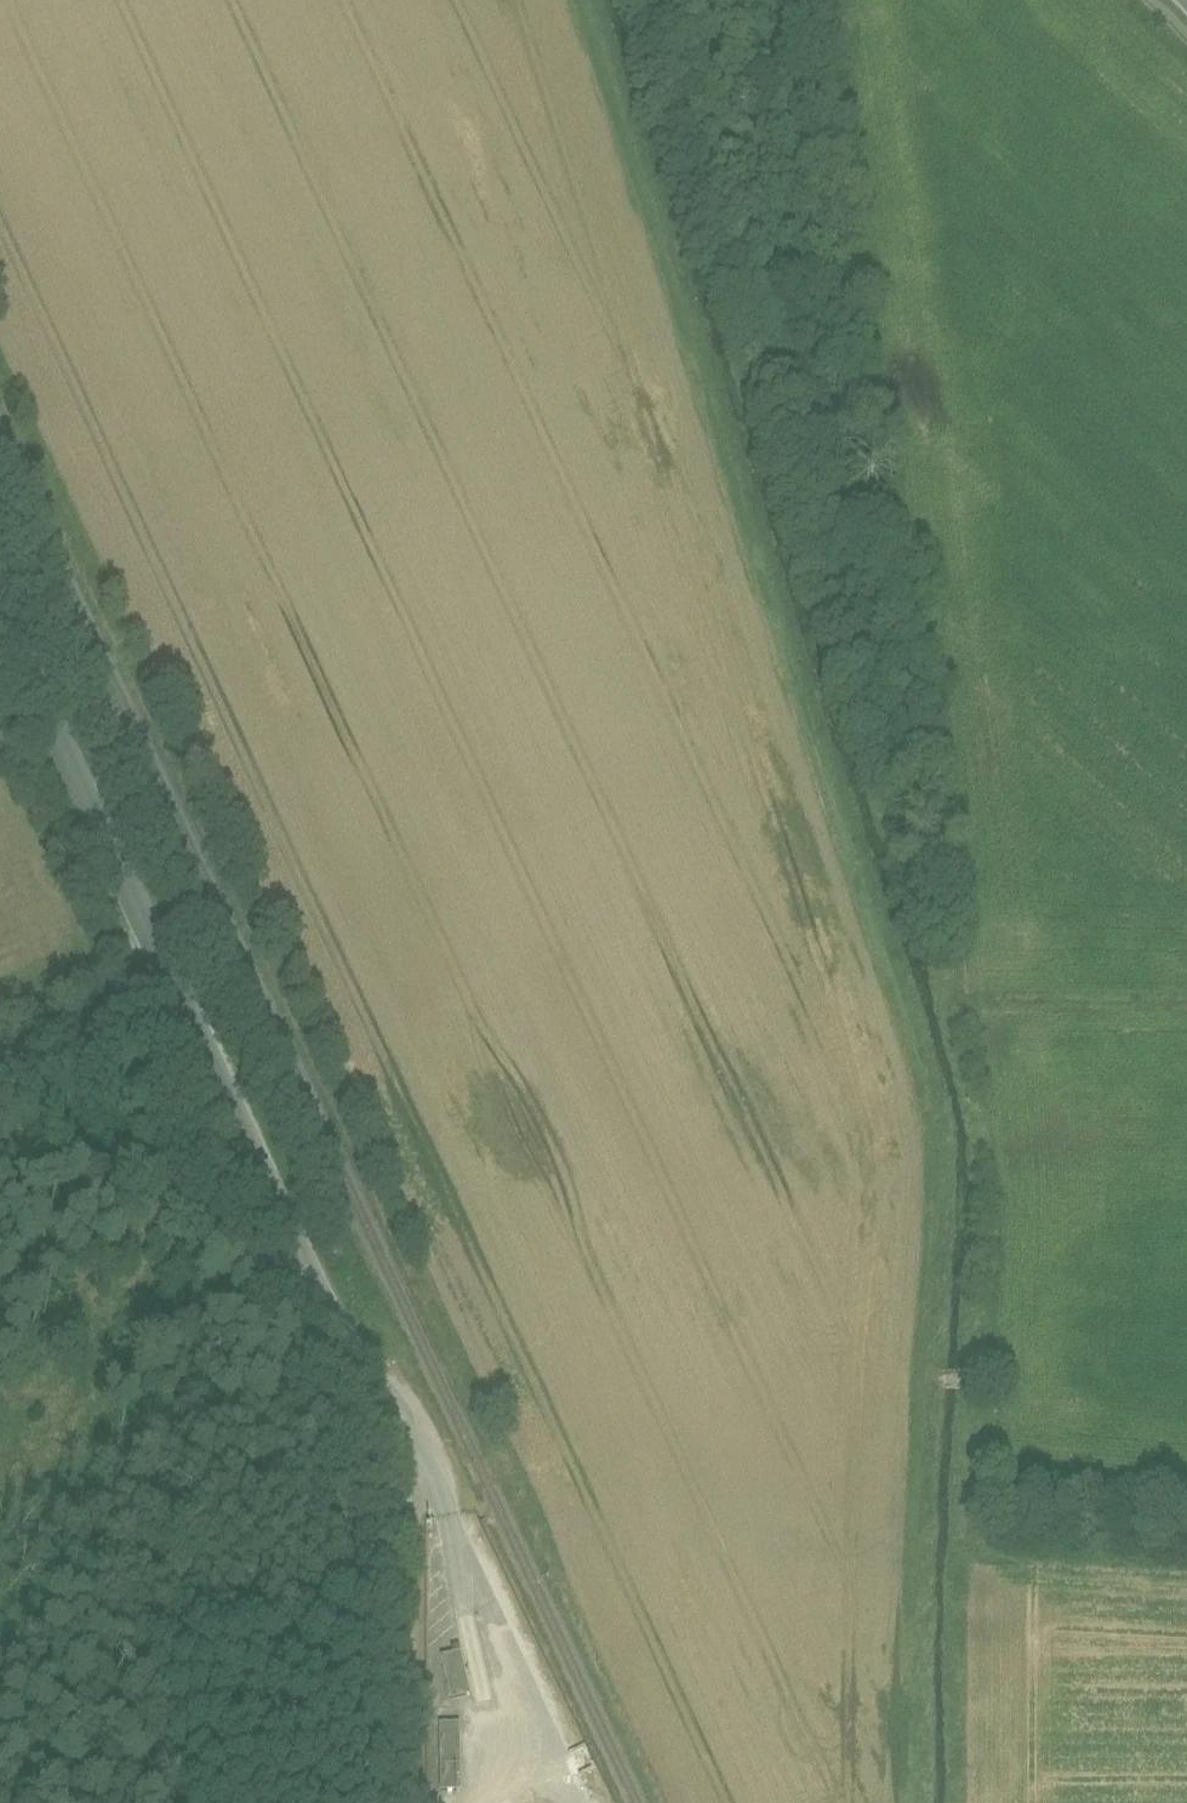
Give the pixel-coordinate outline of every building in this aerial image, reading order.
[(446,1700),(465,1696),(455,1654),(437,1659),(446,1700)] [(456,1792),(455,1725),(436,1726),(438,1792),(456,1792)]
